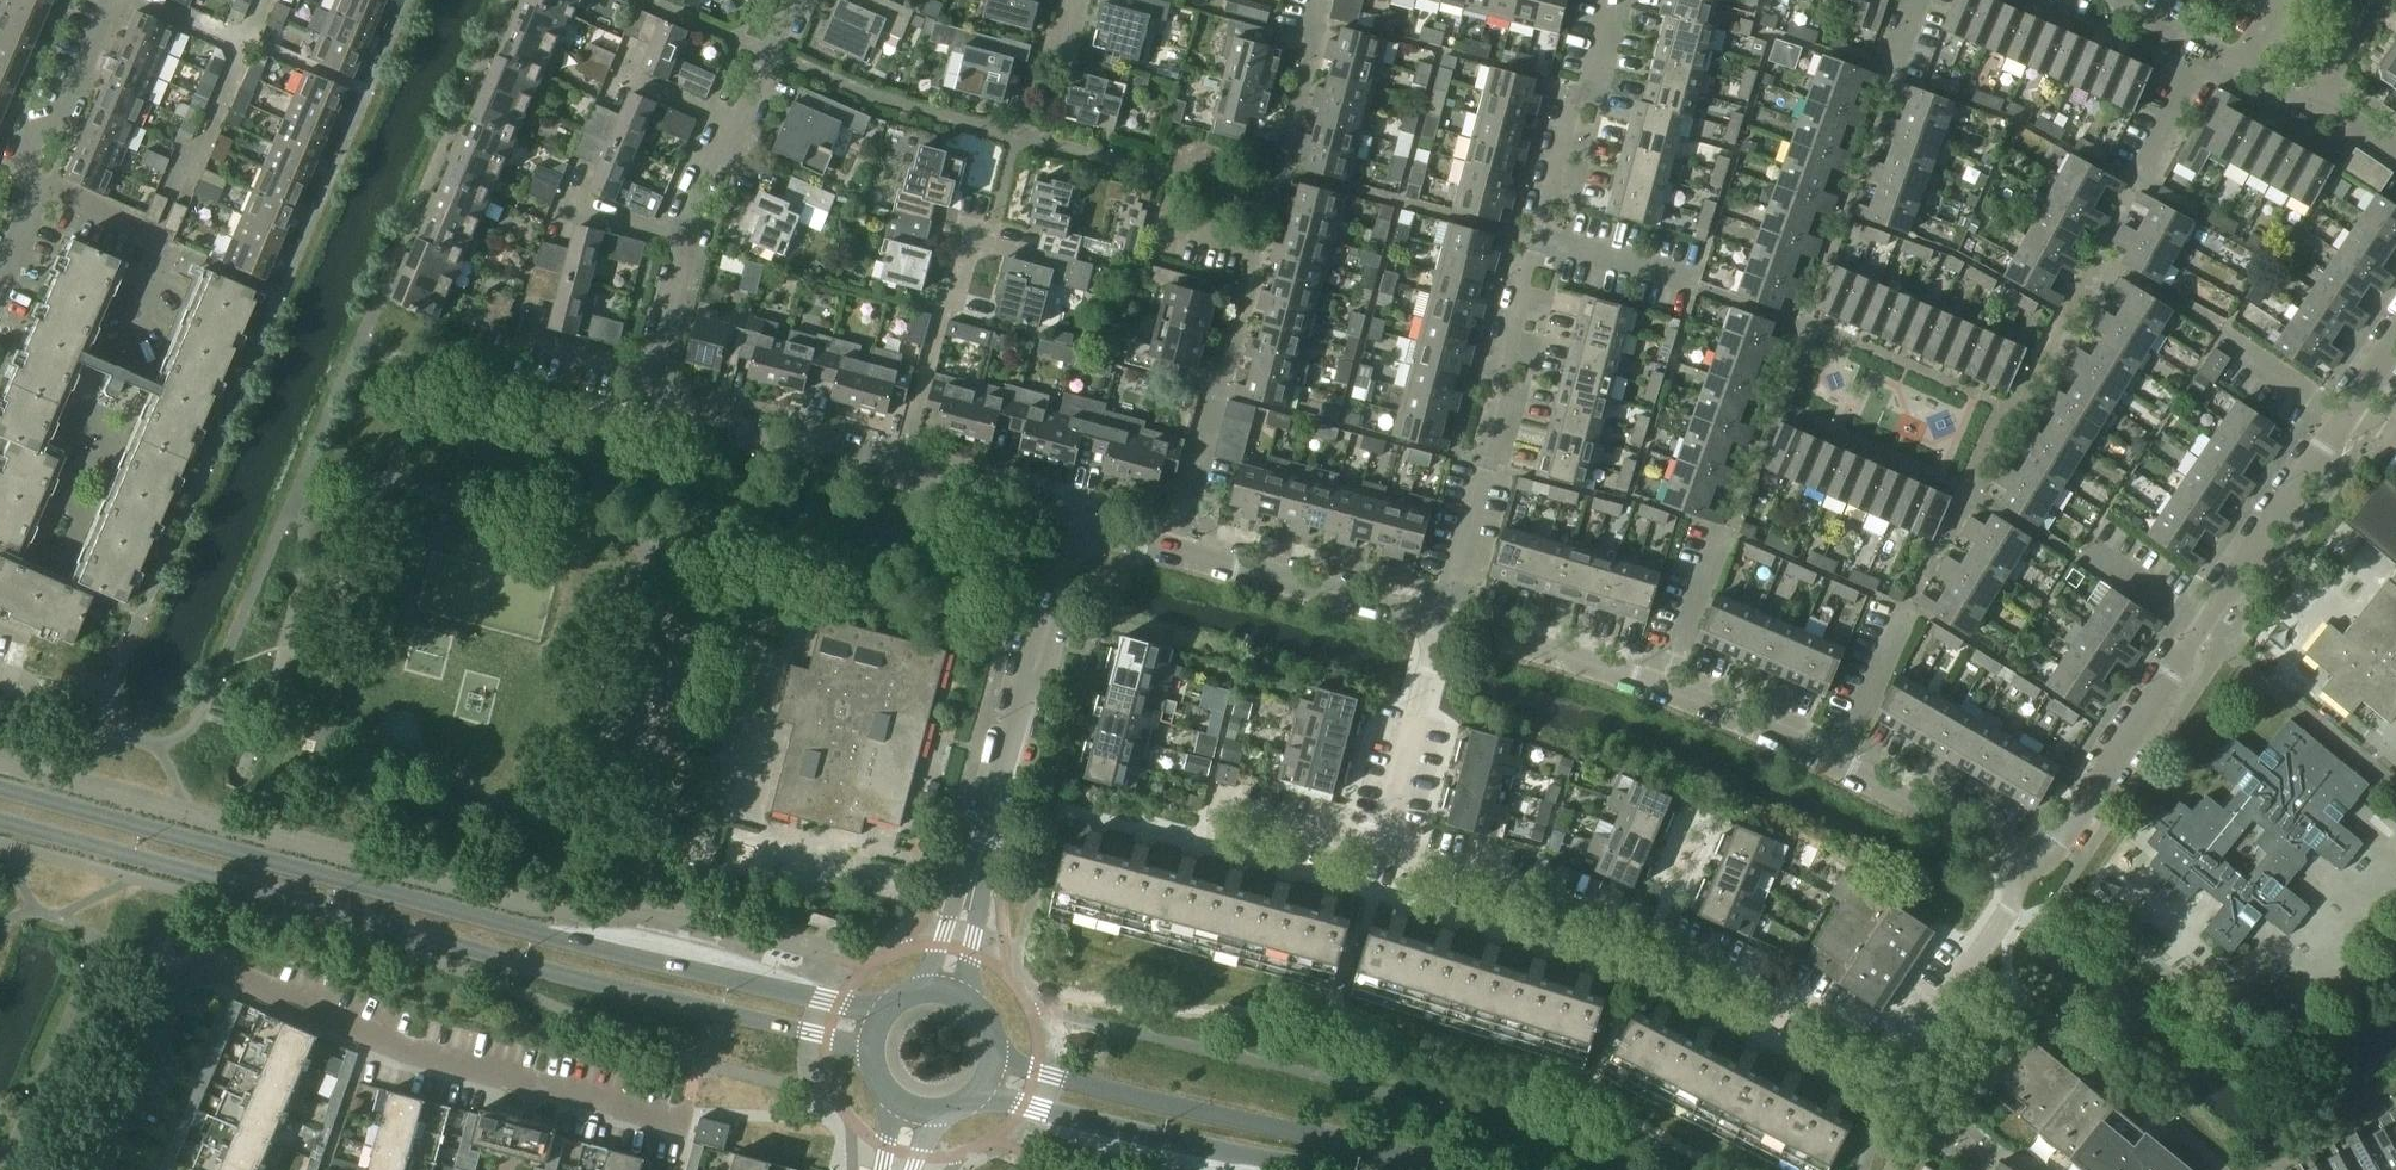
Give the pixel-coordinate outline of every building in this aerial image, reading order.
[(0,8),(40,26),(50,3),(42,0),(3,0),(0,8)] [(240,0),(237,0),(233,10),(245,15),(250,4),(240,0)] [(331,11),(372,29),(379,13),(385,15),(388,7),(371,0),(335,0),(331,11)] [(508,24),(557,45),(569,15),(570,14),(537,0),(524,0),(518,12),(517,12),(513,19),(510,18),(508,24)] [(570,14),(569,15),(574,17),(581,0),(537,0),(570,14)] [(818,44),(835,51),(836,49),(870,63),(884,30),(903,38),(915,10),(892,0),(855,0),(854,3),(848,0),(840,0),(837,5),(828,28),(825,27),(818,44)] [(936,0),(934,0),(927,3),(923,12),(938,18),(944,3),(936,0)] [(985,17),(1033,29),(1041,2),(1034,0),(989,0),(985,17)] [(1119,5),(1105,2),(1094,46),(1139,58),(1144,39),(1146,40),(1152,15),(1167,20),(1172,2),(1163,0),(1121,0),(1119,5)] [(1268,21),(1272,8),(1241,0),(1229,0),(1226,10),(1268,21)] [(1365,0),(1335,0),(1334,3),(1362,11),(1365,0)] [(1465,8),(1468,0),(1442,0),(1442,2),(1465,8)] [(1489,15),(1493,0),(1468,0),(1465,8),(1489,15)] [(1512,21),(1518,0),(1493,0),(1489,15),(1512,21)] [(1536,27),(1543,0),(1518,0),(1512,21),(1536,27)] [(1536,27),(1560,33),(1569,0),(1543,0),(1536,27)] [(1670,15),(1670,14),(1708,25),(1709,24),(1714,2),(1705,0),(1666,0),(1663,13),(1670,15)] [(1854,22),(1879,30),(1889,0),(1862,0),(1854,22)] [(1965,37),(1982,0),(1956,0),(1943,28),(1965,37)] [(1986,47),(2005,4),(1997,0),(1982,0),(1965,37),(1986,47)] [(277,3),(272,14),(285,19),(289,8),(277,3)] [(1358,25),(1362,11),(1334,3),(1331,17),(1358,25)] [(1986,47),(2007,56),(2026,13),(2005,4),(1986,47)] [(625,33),(640,39),(651,13),(637,7),(625,33)] [(31,48),(40,26),(0,8),(0,35),(31,48)] [(136,11),(126,36),(167,54),(178,29),(136,11)] [(331,11),(321,35),(368,55),(371,47),(366,45),(372,29),(331,11)] [(651,13),(640,39),(653,45),(643,69),(668,80),(669,77),(676,80),(675,83),(708,97),(718,75),(698,66),(696,71),(676,63),(689,30),(651,13)] [(1779,18),(1764,13),(1761,23),(1775,28),(1779,18)] [(2007,56),(2028,65),(2047,22),(2026,13),(2007,56)] [(285,19),(272,14),(267,25),(280,30),(285,19)] [(922,28),(926,19),(914,14),(911,23),(922,28)] [(1373,27),(1384,30),(1387,16),(1377,14),(1373,27)] [(1670,15),(1664,37),(1709,49),(1715,26),(1709,24),(1708,25),(1670,14),(1670,15)] [(1387,16),(1384,30),(1395,33),(1398,19),(1387,16)] [(1231,58),(1226,76),(1273,88),(1281,58),(1267,54),(1273,29),(1231,18),(1221,55),(1231,58)] [(1744,18),(1740,33),(1751,36),(1754,21),(1744,18)] [(927,19),(922,37),(964,49),(963,53),(968,55),(959,89),(1004,101),(1016,58),(1000,53),(1004,39),(938,22),(927,19)] [(1788,32),(1802,37),(1806,27),(1792,22),(1788,32)] [(2028,65),(2049,74),(2068,31),(2047,22),(2028,65)] [(507,39),(499,56),(544,75),(557,45),(508,24),(506,29),(509,30),(505,38),(507,39)] [(1330,39),(1327,48),(1383,63),(1389,39),(1343,26),(1339,41),(1330,39)] [(1420,40),(1431,42),(1434,29),(1423,26),(1420,40)] [(1806,27),(1802,37),(1816,42),(1820,32),(1806,27)] [(1434,29),(1431,42),(1442,45),(1446,32),(1434,29)] [(2049,74),(2070,83),(2089,40),(2068,31),(2049,74)] [(21,70),(31,48),(0,35),(0,61),(21,70)] [(368,55),(321,35),(310,59),(352,77),(359,60),(364,63),(368,55)] [(126,36),(115,59),(157,77),(167,54),(126,36)] [(1664,37),(1658,59),(1703,71),(1709,49),(1664,37)] [(1831,47),(1845,52),(1848,42),(1834,37),(1831,47)] [(1768,41),(1758,38),(1753,52),(1764,55),(1768,41)] [(1777,38),(1770,59),(1793,67),(1800,46),(1777,38)] [(1467,52),(1478,55),(1482,42),(1470,39),(1467,52)] [(2070,83),(2091,92),(2110,49),(2089,40),(2070,83)] [(2394,87),(2383,102),(2395,111),(2395,41),(2378,68),(2380,69),(2382,79),(2394,87)] [(591,42),(585,57),(611,68),(617,54),(591,42)] [(1482,42),(1478,55),(1489,58),(1493,44),(1482,42)] [(1848,42),(1845,52),(1869,60),(1872,53),(1848,44),(1848,42)] [(1334,60),(1331,74),(1377,86),(1383,63),(1327,48),(1325,58),(1334,60)] [(2091,92),(2112,101),(2131,58),(2110,49),(2091,92)] [(252,61),(264,66),(269,56),(256,50),(252,61)] [(1514,65),(1525,68),(1529,54),(1518,51),(1514,65)] [(1529,54),(1525,68),(1536,70),(1540,57),(1529,54)] [(1826,55),(1818,77),(1856,91),(1861,79),(1878,85),(1881,75),(1826,55)] [(484,78),(482,84),(531,105),(544,75),(499,56),(492,73),(491,72),(487,80),(484,78)] [(611,68),(585,57),(579,71),(605,82),(611,68)] [(2131,58),(2112,101),(2134,111),(2153,68),(2131,58)] [(115,59),(105,83),(147,101),(157,77),(115,59)] [(211,59),(206,70),(219,76),(224,64),(211,59)] [(1658,59),(1652,81),(1697,93),(1703,71),(1658,59)] [(11,93),(21,70),(0,61),(0,88),(11,93)] [(1420,61),(1417,72),(1431,76),(1434,64),(1420,61)] [(1441,66),(1438,77),(1451,81),(1454,70),(1441,66)] [(1492,66),(1486,90),(1541,105),(1543,95),(1534,93),(1538,78),(1492,66)] [(1748,68),(1744,82),(1755,85),(1759,71),(1748,68)] [(219,76),(206,70),(201,82),(214,87),(219,76)] [(305,71),(294,96),(341,116),(344,108),(339,106),(346,89),(305,71)] [(1431,76),(1417,72),(1414,83),(1428,87),(1431,76)] [(1772,85),(1775,76),(1766,72),(1762,82),(1772,85)] [(1128,84),(1091,74),(1087,89),(1073,85),(1065,117),(1115,131),(1128,84)] [(1318,86),(1315,95),(1370,110),(1377,86),(1331,74),(1327,88),(1318,86)] [(1930,84),(1944,89),(1947,79),(1934,74),(1930,84)] [(1151,79),(1137,75),(1134,84),(1148,88),(1151,79)] [(1273,88),(1226,76),(1212,131),(1244,140),(1251,115),(1264,118),(1273,88)] [(1451,81),(1438,77),(1435,88),(1448,92),(1451,81)] [(1818,77),(1810,99),(1866,119),(1869,109),(1852,103),(1856,91),(1818,77)] [(1947,79),(1944,89),(1958,94),(1961,84),(1947,79)] [(1652,81),(1647,102),(1646,103),(1685,113),(1684,114),(1691,116),(1697,93),(1652,81)] [(1913,97),(1908,109),(1947,123),(1955,101),(1899,81),(1896,91),(1913,97)] [(1755,85),(1744,82),(1740,96),(1750,99),(1755,85)] [(105,83),(95,107),(137,125),(147,101),(105,83)] [(481,99),(473,116),(518,135),(531,105),(482,84),(480,89),(483,91),(479,98),(481,99)] [(240,87),(236,99),(248,104),(253,93),(240,87)] [(2199,172),(2211,151),(2211,150),(2233,109),(2234,110),(2240,99),(2217,87),(2177,159),(2199,172)] [(1,116),(11,93),(0,88),(0,115),(1,116)] [(1486,90),(1479,114),(1525,126),(1529,112),(1538,114),(1541,105),(1486,90)] [(1973,100),(1987,105),(1991,94),(1977,90),(1973,100)] [(609,109),(598,134),(637,151),(651,119),(671,128),(669,133),(689,141),(698,119),(666,105),(665,107),(658,104),(659,102),(633,91),(622,114),(609,109)] [(775,149),(823,170),(831,152),(834,154),(835,151),(832,149),(843,125),(865,134),(872,116),(819,93),(813,108),(796,100),(775,149)] [(1991,94),(1987,105),(2001,110),(2005,100),(1991,94)] [(1322,107),(1318,121),(1364,133),(1370,110),(1315,95),(1313,104),(1322,107)] [(294,96),(284,119),(326,137),(332,122),(338,124),(341,116),(294,96)] [(248,104),(236,99),(231,110),(243,115),(248,104)] [(1810,99),(1803,120),(1841,134),(1845,122),(1862,128),(1866,119),(1810,99)] [(1640,100),(1633,123),(1679,136),(1684,114),(1685,113),(1646,103),(1647,102),(1640,100)] [(2008,112),(2022,118),(2026,107),(2011,102),(2008,112)] [(178,105),(175,113),(186,118),(198,123),(203,112),(191,106),(183,103),(178,105)] [(595,103),(584,128),(598,134),(609,109),(595,103)] [(95,107),(85,130),(126,148),(137,125),(95,107)] [(1408,108),(1405,119),(1418,122),(1421,111),(1408,108)] [(1887,116),(1884,125),(1939,145),(1947,123),(1908,109),(1904,122),(1887,116)] [(2211,151),(2231,161),(2253,120),(2234,110),(2233,109),(2211,150),(2211,151)] [(1735,111),(1730,125),(1741,129),(1745,114),(1735,111)] [(1428,113),(1425,124),(1439,128),(1442,117),(1428,113)] [(1479,114),(1473,137),(1528,152),(1531,142),(1522,140),(1525,126),(1479,114)] [(2035,125),(2048,132),(2053,122),(2041,115),(2035,125)] [(458,139),(456,145),(504,166),(518,135),(473,116),(466,133),(465,132),(461,140),(458,139)] [(198,123),(186,118),(181,129),(193,134),(198,123)] [(284,119),(274,143),(321,163),(324,155),(319,153),(326,137),(284,119)] [(1418,122),(1405,119),(1402,130),(1415,134),(1418,122)] [(1803,120),(1795,142),(1850,162),(1854,152),(1837,146),(1841,134),(1803,120)] [(2231,161),(2251,173),(2273,132),(2253,120),(2231,161)] [(1364,133),(1318,121),(1314,135),(1305,132),(1305,134),(1303,142),(1358,157),(1368,159),(1374,136),(1364,133)] [(2053,122),(2048,132),(2061,139),(2066,129),(2053,122)] [(1633,123),(1628,145),(1673,158),(1679,136),(1633,123)] [(1439,128),(1425,124),(1422,135),(1436,139),(1439,128)] [(1741,129),(1730,125),(1726,139),(1737,143),(1741,129)] [(1897,140),(1893,153),(1931,166),(1939,145),(1884,125),(1880,134),(1897,140)] [(573,154),(587,160),(598,134),(584,128),(573,154)] [(1993,128),(1989,138),(2000,142),(2003,132),(1993,128)] [(85,130),(75,154),(116,172),(126,148),(85,130)] [(2251,173),(2271,184),(2294,143),(2273,132),(2251,173)] [(598,134),(587,160),(600,166),(590,190),(616,201),(617,198),(624,201),(623,204),(656,218),(665,196),(646,187),(643,192),(623,183),(637,151),(598,134)] [(220,135),(215,146),(227,151),(232,140),(220,135)] [(1473,137),(1467,161),(1513,173),(1517,159),(1526,161),(1528,152),(1473,137)] [(2076,147),(2088,154),(2094,144),(2081,137),(2076,147)] [(1358,157),(1303,142),(1300,151),(1310,154),(1305,169),(1351,181),(1358,157)] [(1795,142),(1787,164),(1825,177),(1830,165),(1847,171),(1850,162),(1795,142)] [(274,143),(264,167),(305,185),(312,169),(317,171),(321,163),(274,143)] [(2271,184),(2291,195),(2314,154),(2294,143),(2271,184)] [(901,188),(895,210),(932,220),(932,219),(924,217),(929,200),(937,202),(950,206),(955,189),(960,190),(962,183),(968,160),(948,154),(949,151),(923,144),(916,169),(912,168),(906,190),(901,188)] [(2094,144),(2088,154),(2101,161),(2107,151),(2094,144)] [(454,161),(447,177),(491,197),(504,166),(456,145),(453,151),(456,152),(453,160),(454,161)] [(1628,145),(1622,168),(1667,180),(1673,158),(1628,145)] [(227,151),(215,146),(210,157),(223,162),(227,151)] [(2342,168),(2355,177),(2370,155),(2357,147),(2342,168)] [(142,162),(153,167),(158,155),(147,150),(142,162)] [(1871,159),(1868,168),(1923,188),(1931,166),(1893,153),(1888,165),(1871,159)] [(1985,153),(1982,160),(1991,163),(1994,156),(1985,153)] [(116,172),(75,154),(64,178),(106,196),(116,172)] [(2074,154),(2063,175),(2098,195),(2105,183),(2120,192),(2125,183),(2074,154)] [(2314,154),(2291,195),(2312,206),(2334,165),(2314,154)] [(158,155),(153,167),(164,172),(169,160),(158,155)] [(1395,155),(1392,166),(1406,169),(1409,158),(1395,155)] [(1721,155),(1717,169),(1727,173),(1732,159),(1721,155)] [(2355,177),(2367,185),(2382,163),(2370,155),(2355,177)] [(1416,160),(1413,171),(1426,175),(1429,164),(1416,160)] [(1467,161),(1460,184),(1516,199),(1518,189),(1509,187),(1513,173),(1467,161)] [(2367,185),(2380,194),(2394,172),(2382,163),(2367,185)] [(539,164),(532,178),(559,189),(565,175),(539,164)] [(1787,164),(1779,185),(1835,205),(1838,196),(1821,189),(1825,177),(1787,164)] [(1406,169),(1392,166),(1389,177),(1403,181),(1406,169)] [(264,167),(253,190),(300,211),(304,203),(298,200),(305,185),(264,167)] [(1622,168),(1616,190),(1661,202),(1667,180),(1622,168)] [(1882,183),(1877,196),(1915,210),(1923,188),(1868,168),(1865,177),(1882,183)] [(1727,173),(1717,169),(1712,184),(1723,187),(1727,173)] [(1426,175),(1413,171),(1410,182),(1423,186),(1426,175)] [(1990,175),(1982,171),(1977,182),(1985,185),(1990,175)] [(2063,175),(2052,195),(2103,224),(2108,215),(2092,206),(2098,195),(2063,175)] [(753,201),(741,228),(754,234),(751,241),(758,244),(779,253),(785,255),(791,242),(800,220),(808,203),(830,212),(837,195),(794,176),(784,199),(762,189),(756,202),(753,201)] [(432,200),(429,206),(478,227),(491,197),(447,177),(440,194),(438,194),(435,202),(432,200)] [(559,189),(532,178),(526,192),(552,204),(559,189)] [(1038,203),(1031,227),(1044,230),(1039,249),(1048,251),(1077,259),(1081,245),(1084,236),(1084,235),(1081,230),(1070,226),(1073,216),(1065,214),(1067,205),(1070,206),(1076,185),(1054,179),(1053,184),(1038,180),(1032,201),(1038,203)] [(194,193),(206,198),(211,185),(200,180),(194,193)] [(1289,195),(1286,204),(1341,219),(1348,195),(1302,182),(1298,197),(1289,195)] [(1120,256),(1136,260),(1149,210),(1143,208),(1144,203),(1139,201),(1143,188),(1128,184),(1113,244),(1112,247),(1121,250),(1120,256)] [(1516,199),(1460,184),(1454,208),(1500,220),(1504,206),(1513,208),(1516,199)] [(211,185),(206,198),(217,202),(223,190),(211,185)] [(1779,185),(1772,207),(1810,220),(1813,211),(1830,217),(1835,205),(1779,185)] [(2159,192),(2180,204),(2184,197),(2163,185),(2159,192)] [(253,190),(243,214),(285,232),(292,216),(297,219),(300,211),(253,190)] [(1661,202),(1616,190),(1610,213),(1655,225),(1661,202)] [(2153,209),(2146,221),(2182,241),(2194,220),(2142,192),(2137,201),(2153,209)] [(144,219),(157,225),(169,198),(156,193),(144,219)] [(1979,197),(1971,193),(1967,203),(1975,207),(1979,197)] [(2366,213),(2395,233),(2395,205),(2380,194),(2366,213)] [(2052,195),(2041,215),(2076,235),(2083,223),(2098,232),(2103,224),(2052,195)] [(2184,197),(2180,204),(2194,212),(2199,203),(2185,195),(2184,197)] [(1915,210),(1877,196),(1873,208),(1856,202),(1852,212),(1907,232),(1915,210)] [(1708,199),(1703,213),(1714,216),(1718,202),(1708,199)] [(175,201),(164,228),(176,233),(177,233),(181,223),(208,235),(211,228),(184,217),(188,207),(175,201)] [(1293,216),(1289,230),(1335,242),(1341,219),(1286,204),(1284,213),(1293,216)] [(428,221),(421,238),(465,257),(478,227),(429,206),(427,211),(430,213),(427,220),(428,221)] [(1772,207),(1764,228),(1819,248),(1823,239),(1806,233),(1810,220),(1772,207)] [(932,220),(895,210),(884,251),(889,252),(882,279),(924,290),(934,251),(925,248),(932,220)] [(2208,220),(2221,227),(2226,217),(2214,210),(2208,220)] [(1714,216),(1703,213),(1699,227),(1709,230),(1714,216)] [(2353,232),(2387,255),(2395,244),(2395,245),(2395,233),(2366,213),(2353,232)] [(243,214),(233,238),(280,258),(283,250),(278,248),(285,232),(243,214)] [(2041,215),(2030,235),(2081,264),(2086,255),(2070,246),(2076,235),(2041,215)] [(1968,227),(1971,220),(1962,216),(1959,224),(1968,227)] [(1379,217),(1376,228),(1389,231),(1392,221),(1379,217)] [(2226,217),(2221,227),(2234,234),(2239,224),(2226,217)] [(1497,234),(1441,219),(1435,244),(1444,246),(1499,261),(1502,251),(1493,249),(1497,234)] [(1975,219),(1970,229),(1976,232),(1981,221),(1975,219)] [(2124,224),(2120,233),(2171,261),(2182,241),(2146,221),(2140,233),(2124,224)] [(1399,222),(1396,234),(1410,237),(1413,226),(1399,222)] [(558,244),(551,271),(592,282),(600,249),(622,254),(621,260),(641,265),(647,242),(613,232),(612,235),(605,233),(606,230),(579,223),(572,248),(558,244)] [(1860,234),(1874,239),(1878,229),(1864,224),(1860,234)] [(1389,231),(1376,228),(1373,238),(1386,242),(1389,231)] [(1764,228),(1756,250),(1794,264),(1799,251),(1816,257),(1819,248),(1764,228)] [(1878,229),(1874,239),(1888,244),(1892,234),(1878,229)] [(1276,242),(1273,251),(1329,266),(1335,242),(1289,230),(1285,244),(1276,242)] [(2248,242),(2261,249),(2266,239),(2253,232),(2248,242)] [(2353,232),(2341,251),(2389,284),(2395,276),(2380,266),(2387,255),(2353,232)] [(2171,261),(2120,233),(2115,241),(2131,250),(2124,262),(2160,282),(2171,261)] [(1410,237),(1396,234),(1393,244),(1407,248),(1410,237)] [(2030,235),(2019,255),(2054,275),(2061,263),(2076,272),(2081,264),(2030,235)] [(280,258),(233,238),(222,262),(264,280),(271,263),(276,266),(280,258)] [(406,261),(403,266),(452,288),(465,257),(421,238),(413,255),(412,254),(409,262),(406,261)] [(1091,238),(1088,247),(1120,256),(1121,250),(1112,247),(1113,244),(1091,238)] [(2,456),(7,458),(1,472),(0,472),(0,549),(16,556),(58,459),(37,450),(119,260),(71,239),(63,257),(68,259),(62,273),(57,271),(22,352),(27,354),(21,368),(16,366),(2,400),(6,402),(0,416),(0,437),(9,441),(2,456)] [(1903,250),(1917,255),(1921,244),(1907,239),(1903,250)] [(2266,239),(2261,249),(2274,256),(2279,246),(2266,239)] [(543,240),(536,267),(551,271),(558,244),(543,240)] [(1921,244),(1917,255),(1931,260),(1934,249),(1921,244)] [(1444,246),(1438,269),(1484,282),(1488,268),(1497,270),(1499,261),(1444,246)] [(1756,250),(1749,271),(1804,291),(1807,282),(1790,276),(1794,264),(1756,250)] [(1003,272),(998,293),(1005,295),(1000,312),(1041,324),(1052,281),(1087,290),(1094,264),(1077,259),(1048,251),(1044,266),(1014,258),(1007,256),(1003,272)] [(1280,263),(1276,277),(1323,289),(1329,266),(1273,251),(1271,260),(1280,263)] [(1370,251),(1363,275),(1377,279),(1383,255),(1370,251)] [(2341,251),(2328,270),(2361,293),(2369,282),(2384,292),(2389,284),(2341,251)] [(1947,265),(1960,272),(1965,262),(1952,255),(1947,265)] [(2054,275),(2019,255),(2007,276),(2059,305),(2064,295),(2048,287),(2054,275)] [(740,291),(756,296),(765,265),(748,260),(740,291)] [(1170,287),(1162,319),(1208,331),(1217,296),(1187,288),(1190,275),(1151,264),(1146,281),(1170,287)] [(1818,308),(1840,317),(1859,274),(1837,265),(1818,308)] [(452,288),(403,266),(401,272),(404,273),(400,281),(402,281),(394,300),(438,319),(452,288)] [(1967,275),(1980,283),(1985,273),(1972,266),(1967,275)] [(529,295),(544,299),(551,271),(536,267),(529,295)] [(154,522),(159,524),(173,491),(168,489),(174,474),(179,477),(194,442),(189,440),(195,426),(200,428),(214,395),(210,393),(216,379),(220,381),(235,348),(230,346),(236,332),(241,334),(259,292),(204,269),(69,579),(77,583),(124,603),(132,585),(128,583),(134,569),(138,571),(152,538),(148,536),(154,522)] [(1387,269),(1384,281),(1397,284),(1400,273),(1387,269)] [(1438,269),(1431,293),(1487,308),(1489,298),(1480,296),(1484,282),(1438,269)] [(2328,270),(2315,289),(2364,322),(2369,314),(2354,304),(2361,293),(2328,270)] [(551,271),(544,299),(557,302),(551,327),(578,334),(579,332),(586,334),(585,336),(620,346),(626,322),(605,317),(604,322),(583,316),(592,282),(551,271)] [(1804,291),(1749,271),(1740,294),(1779,308),(1783,294),(1800,301),(1804,291)] [(1985,273),(1980,283),(1993,290),(1998,280),(1985,273)] [(1840,317),(1861,326),(1880,284),(1859,274),(1840,317)] [(1377,279),(1363,275),(1360,286),(1374,290),(1377,279)] [(1263,289),(1261,298),(1316,313),(1323,289),(1276,277),(1273,291),(1263,289)] [(2132,296),(2125,307),(2160,329),(2172,308),(2123,277),(2117,286),(2132,296)] [(1397,284),(1384,281),(1381,292),(1394,295),(1397,284)] [(1861,326),(1882,336),(1901,293),(1880,284),(1861,326)] [(2008,298),(2020,305),(2026,295),(2014,288),(2008,298)] [(2315,289),(2302,308),(2336,331),(2343,320),(2358,330),(2364,322),(2315,289)] [(2253,290),(2248,298),(2258,305),(2263,297),(2253,290)] [(1431,293),(1425,317),(1471,329),(1475,315),(1484,317),(1487,308),(1431,293)] [(1882,336),(1903,345),(1922,302),(1901,293),(1882,336)] [(1588,295),(1581,318),(1627,331),(1633,307),(1588,295)] [(2026,295),(2020,305),(2034,312),(2039,302),(2026,295)] [(1268,310),(1264,324),(1310,336),(1316,313),(1261,298),(1258,307),(1268,310)] [(510,313),(484,302),(478,316),(504,327),(510,313)] [(1903,345),(1924,354),(1943,311),(1922,302),(1903,345)] [(1736,307),(1727,330),(1783,350),(1786,340),(1769,334),(1774,321),(1736,307)] [(2103,309),(2098,317),(2147,348),(2160,329),(2125,307),(2118,318),(2103,309)] [(738,365),(741,356),(744,343),(752,315),(752,314),(735,310),(733,317),(703,308),(689,359),(722,368),(723,361),(738,365)] [(2302,308),(2289,327),(2338,360),(2344,352),(2328,342),(2336,331),(2302,308)] [(915,311),(908,339),(923,343),(931,315),(915,311)] [(1353,311),(1351,322),(1364,326),(1367,315),(1353,311)] [(1924,354),(1945,363),(1964,320),(1943,311),(1924,354)] [(752,315),(744,343),(741,356),(754,359),(750,375),(778,383),(789,340),(776,337),(780,322),(752,315)] [(1374,316),(1371,327),(1384,331),(1387,320),(1374,316)] [(1425,317),(1419,340),(1474,355),(1477,345),(1467,343),(1471,329),(1425,317)] [(2108,335),(2101,346),(2135,367),(2147,348),(2098,317),(2093,325),(2108,335)] [(1581,318),(1576,341),(1621,353),(1627,331),(1581,318)] [(1208,331),(1162,319),(1154,346),(1133,340),(1127,361),(1179,375),(1182,362),(1198,366),(1204,344),(1200,343),(1203,333),(1207,334),(1208,331)] [(950,320),(946,335),(988,347),(992,331),(950,320)] [(1945,363),(1966,372),(1985,329),(1964,320),(1945,363)] [(1364,326),(1351,322),(1348,333),(1361,337),(1364,326)] [(1251,336),(1248,345),(1304,360),(1310,336),(1264,324),(1260,338),(1251,336)] [(1668,326),(1664,340),(1674,343),(1679,329),(1668,326)] [(1384,331),(1371,327),(1368,338),(1382,342),(1384,331)] [(2338,360),(2289,327),(2276,347),(2310,370),(2318,358),(2333,368),(2338,360)] [(789,340),(778,383),(780,384),(781,383),(806,390),(810,374),(813,361),(827,365),(835,337),(819,333),(818,336),(792,329),(789,340)] [(1966,372),(1987,381),(2006,338),(1985,329),(1966,372)] [(1054,330),(1051,341),(1071,346),(1074,335),(1054,330)] [(1727,330),(1720,351),(1758,365),(1762,353),(1779,359),(1783,350),(1727,330)] [(858,404),(861,405),(872,362),(859,359),(863,344),(835,337),(827,365),(841,368),(833,397),(858,404)] [(1412,338),(1405,362),(1413,364),(1459,376),(1462,362),(1472,364),(1474,355),(1419,340),(1412,338)] [(2006,338),(1987,381),(2009,391),(2028,348),(2006,338)] [(1043,340),(1039,352),(1053,355),(1056,343),(1043,340)] [(1674,343),(1664,340),(1659,354),(1670,357),(1674,343)] [(1576,341),(1570,363),(1615,375),(1621,353),(1576,341)] [(1023,356),(1030,358),(1033,347),(1026,345),(1023,356)] [(1248,345),(1246,355),(1255,357),(1251,371),(1297,383),(1303,385),(1309,361),(1304,360),(1248,345)] [(872,362),(861,405),(863,406),(864,405),(889,412),(895,388),(909,392),(916,366),(902,362),(904,353),(877,346),(872,362)] [(2079,347),(2074,356),(2123,387),(2135,367),(2101,346),(2094,357),(2079,347)] [(2216,348),(2200,373),(2214,383),(2231,357),(2216,348)] [(1078,351),(1073,367),(1110,376),(1114,360),(1078,351)] [(1720,351),(1712,373),(1767,393),(1771,383),(1754,377),(1758,365),(1720,351)] [(2084,373),(2077,385),(2111,406),(2123,387),(2074,356),(2068,364),(2084,373)] [(1341,358),(1338,369),(1351,373),(1354,361),(1341,358)] [(1361,363),(1358,374),(1372,378),(1375,367),(1361,363)] [(1570,363),(1564,385),(1609,397),(1620,400),(1626,378),(1615,375),(1570,363)] [(1413,364),(1406,387),(1462,402),(1464,392),(1455,390),(1459,376),(1413,364)] [(105,386),(118,392),(128,371),(114,365),(105,386)] [(1351,373),(1338,369),(1335,380),(1349,384),(1351,373)] [(1654,370),(1650,384),(1661,387),(1665,373),(1654,370)] [(1297,383),(1251,371),(1247,385),(1238,383),(1236,393),(1291,407),(1297,383)] [(932,393),(929,406),(943,410),(938,425),(963,432),(963,433),(966,433),(980,381),(967,378),(967,379),(938,372),(932,393)] [(1712,373),(1704,394),(1743,408),(1747,396),(1764,402),(1767,393),(1712,373)] [(1372,378),(1358,374),(1355,385),(1369,389),(1372,378)] [(1001,411),(1015,415),(1023,387),(1007,383),(1006,388),(980,381),(966,433),(968,434),(994,440),(1001,411)] [(1661,387),(1650,384),(1646,398),(1656,401),(1661,387)] [(1564,385),(1558,407),(1603,419),(1609,397),(1564,385)] [(2054,387),(2049,395),(2099,426),(2111,406),(2077,385),(2070,396),(2054,387)] [(1046,455),(1049,455),(1060,412),(1048,409),(1051,394),(1023,387),(1015,415),(1029,419),(1021,448),(1046,454),(1046,455)] [(1406,387),(1400,411),(1446,423),(1450,409),(1459,411),(1462,402),(1406,387)] [(1077,462),(1081,446),(1084,434),(1098,437),(1106,409),(1107,409),(1108,405),(1107,404),(1066,393),(1060,412),(1049,455),(1051,456),(1077,462)] [(1704,394),(1696,416),(1752,436),(1755,427),(1738,420),(1743,408),(1704,394)] [(2059,413),(2052,424),(2087,445),(2099,426),(2049,395),(2044,403),(2059,413)] [(1230,399),(1226,413),(1254,421),(1258,406),(1230,399)] [(2240,400),(2227,420),(2276,453),(2281,445),(2266,435),(2274,423),(2240,400)] [(1326,417),(1339,420),(1342,409),(1328,406),(1326,417)] [(1558,407),(1552,429),(1597,441),(1603,419),(1558,407)] [(1129,477),(1132,478),(1145,427),(1147,420),(1107,409),(1106,409),(1098,437),(1112,441),(1104,470),(1129,477)] [(1267,423),(1278,426),(1282,413),(1271,410),(1267,423)] [(1349,411),(1346,422),(1359,426),(1362,415),(1349,411)] [(1446,423),(1400,411),(1394,435),(1449,450),(1452,440),(1442,437),(1446,423)] [(1226,413),(1222,427),(1250,435),(1254,421),(1226,413)] [(1282,413),(1278,426),(1289,429),(1293,416),(1282,413)] [(1641,414),(1636,428),(1647,431),(1651,417),(1641,414)] [(1696,416),(1689,438),(1727,451),(1732,439),(1748,445),(1752,436),(1696,416)] [(2227,420),(2214,439),(2248,462),(2255,451),(2270,461),(2276,453),(2227,420)] [(1314,436),(1325,439),(1329,425),(1318,422),(1314,436)] [(1764,465),(1786,475),(1804,432),(1783,422),(1764,465)] [(2030,425),(2025,434),(2074,465),(2087,445),(2052,424),(2045,435),(2030,425)] [(1329,425),(1325,439),(1336,442),(1340,428),(1329,425)] [(1145,427),(1132,478),(1134,478),(1160,485),(1164,469),(1166,460),(1180,464),(1187,438),(1145,427)] [(1222,427),(1219,441),(1246,449),(1250,435),(1222,427)] [(1647,431),(1636,428),(1632,442),(1642,445),(1647,431)] [(1552,429),(1546,451),(1591,463),(1597,441),(1552,429)] [(1786,475),(1807,484),(1825,441),(1804,432),(1786,475)] [(2035,451),(2028,463),(2062,484),(2074,465),(2025,434),(2020,442),(2035,451)] [(1361,448),(1372,451),(1376,438),(1365,435),(1361,448)] [(1376,438),(1372,451),(1384,454),(1387,440),(1376,438)] [(1689,438),(1681,459),(1736,479),(1740,470),(1723,464),(1727,451),(1689,438)] [(2135,439),(2131,445),(2143,453),(2149,442),(2142,438),(2135,439)] [(2214,439),(2201,458),(2250,491),(2255,483),(2241,473),(2248,462),(2214,439)] [(1215,456),(1242,463),(1244,458),(1246,449),(1219,441),(1215,456)] [(1807,484),(1828,493),(1846,450),(1825,441),(1807,484)] [(1408,461),(1419,463),(1423,450),(1412,447),(1408,461)] [(1423,450),(1419,463),(1430,466),(1434,453),(1423,450)] [(1828,493),(1849,502),(1868,459),(1846,450),(1828,493)] [(1591,463),(1546,451),(1540,474),(1594,489),(1597,479),(1587,477),(1591,463)] [(1265,512),(1279,516),(1294,461),(1271,455),(1268,464),(1253,519),(1263,522),(1265,512)] [(1627,457),(1622,472),(1633,475),(1637,461),(1627,457)] [(1244,517),(1253,519),(1268,464),(1244,458),(1242,463),(1232,504),(1246,508),(1244,517)] [(2201,458),(2189,477),(2222,500),(2230,489),(2245,499),(2250,491),(2201,458)] [(1681,459),(1673,481),(1712,494),(1716,482),(1733,488),(1736,479),(1681,459)] [(1849,502),(1870,511),(1889,468),(1868,459),(1849,502)] [(1291,529),(1300,532),(1318,467),(1294,461),(1279,516),(1293,520),(1291,529)] [(2006,464),(2000,472),(2050,504),(2062,484),(2028,463),(2021,474),(2006,464)] [(1312,525),(1326,529),(1339,483),(1341,474),(1318,467),(1300,532),(1310,534),(1312,525)] [(1870,511),(1863,527),(1884,536),(1891,521),(1910,477),(1889,468),(1870,511)] [(1633,475),(1622,472),(1618,485),(1629,489),(1633,475)] [(2050,504),(2000,472),(1995,481),(2011,490),(2003,502),(2038,524),(2050,504)] [(1518,487),(1532,491),(1535,480),(1520,476),(1518,487)] [(1891,521),(1912,530),(1931,487),(1910,477),(1891,521)] [(2189,477),(2176,496),(2224,529),(2230,521),(2215,511),(2222,500),(2189,477)] [(2395,563),(2395,485),(2386,478),(2348,524),(2395,563)] [(1359,538),(1373,541),(1386,495),(1389,486),(1365,480),(1363,489),(1347,544),(1357,547),(1359,538)] [(1712,494),(1673,481),(1665,503),(1720,523),(1724,513),(1707,507),(1712,494)] [(1338,542),(1347,544),(1363,489),(1339,483),(1326,529),(1340,533),(1338,542)] [(1549,495),(1563,499),(1566,488),(1552,485),(1549,495)] [(1931,487),(1912,530),(1934,539),(1952,496),(1931,487)] [(1566,488),(1563,499),(1577,503),(1580,492),(1566,488)] [(1409,501),(1395,557),(1404,559),(1407,550),(1421,554),(1436,498),(1412,492),(1409,501)] [(1385,554),(1395,557),(1409,501),(1386,495),(1373,541),(1388,545),(1385,554)] [(1593,507),(1607,511),(1610,500),(1595,496),(1593,507)] [(2176,496),(2163,515),(2197,538),(2204,527),(2219,537),(2224,529),(2176,496)] [(1610,500),(1607,511),(1621,515),(1624,504),(1610,500)] [(1638,513),(1653,518),(1656,508),(1642,503),(1638,513)] [(1656,508),(1653,518),(1667,523),(1670,513),(1656,508)] [(1973,517),(1968,525),(2018,556),(2030,535),(1996,514),(1988,526),(1973,517)] [(2197,538),(2163,515),(2150,535),(2198,567),(2204,559),(2189,549),(2197,538)] [(2135,516),(2132,522),(2140,527),(2144,522),(2135,516)] [(1740,531),(1754,537),(1759,527),(1745,521),(1740,531)] [(1978,543),(1971,554),(2005,575),(2018,556),(1968,525),(1963,533),(1978,543)] [(1492,573),(1515,580),(1529,535),(1506,528),(1492,573)] [(1766,542),(1779,548),(1783,538),(1770,532),(1766,542)] [(1515,580),(1537,586),(1551,541),(1529,535),(1515,580)] [(1783,538),(1779,548),(1793,554),(1798,544),(1783,538)] [(1537,586),(1559,593),(1573,548),(1551,541),(1537,586)] [(1745,553),(1758,559),(1763,549),(1749,543),(1745,553)] [(1559,593),(1581,599),(1595,554),(1573,548),(1559,593)] [(1763,549),(1758,559),(1772,565),(1777,555),(1763,549)] [(1808,560),(1821,566),(1826,556),(1812,550),(1808,560)] [(1581,599),(1603,606),(1617,561),(1595,554),(1581,599)] [(1949,555),(1943,564),(1993,595),(2005,575),(1971,554),(1964,565),(1949,555)] [(42,631),(71,644),(92,596),(0,556),(0,608),(8,611),(6,616),(42,631)] [(1826,556),(1821,566),(1835,572),(1839,562),(1826,556)] [(1603,606),(1625,612),(1638,567),(1617,561),(1603,606)] [(1787,571),(1801,577),(1805,567),(1791,561),(1787,571)] [(1954,581),(1947,592),(1981,614),(1993,595),(1943,564),(1938,572),(1954,581)] [(1638,567),(1625,612),(1648,619),(1662,574),(1638,567)] [(1805,567),(1801,577),(1814,583),(1818,573),(1805,567)] [(1850,578),(1863,584),(1867,574),(1854,568),(1850,578)] [(2391,579),(2389,578),(2364,609),(2370,613),(2361,624),(2355,620),(2344,634),(2330,622),(2305,653),(2333,675),(2321,689),(2352,714),(2363,700),(2391,723),(2395,717),(2395,573),(2391,579)] [(1867,574),(1863,584),(1877,590),(1881,580),(1867,574)] [(1829,589),(1843,595),(1847,585),(1833,579),(1829,589)] [(2102,580),(2089,600),(2100,608),(2134,630),(2142,619),(2156,629),(2162,621),(2114,588),(2102,580)] [(1847,585),(1843,595),(1856,601),(1860,591),(1847,585)] [(1907,591),(1893,585),(1889,595),(1903,601),(1907,591)] [(1981,614),(1947,592),(1940,604),(1924,594),(1919,603),(1969,634),(1981,614)] [(1699,638),(1721,647),(1739,604),(1718,595),(1699,638)] [(2055,596),(2051,603),(2058,607),(2062,600),(2055,596)] [(1721,647),(1742,656),(1761,613),(1739,604),(1721,647)] [(2100,608),(2088,627),(2136,659),(2142,651),(2127,641),(2134,630),(2100,608)] [(1742,656),(1763,665),(1782,622),(1761,613),(1742,656)] [(793,664),(791,670),(778,719),(804,726),(800,740),(792,737),(772,810),(828,825),(831,814),(845,817),(842,829),(862,834),(867,817),(902,826),(949,649),(824,616),(814,654),(823,657),(819,670),(793,664)] [(1763,665),(1784,674),(1803,631),(1782,622),(1763,665)] [(1933,634),(1946,642),(1952,632),(1939,624),(1933,634)] [(2088,627),(2075,646),(2109,668),(2116,657),(2131,667),(2136,659),(2088,627)] [(1784,674),(1806,683),(1824,640),(1803,631),(1784,674)] [(1952,632),(1946,642),(1958,649),(1964,640),(1952,632)] [(1112,646),(1110,656),(1172,673),(1175,664),(1170,663),(1174,648),(1124,635),(1121,649),(1112,646)] [(1824,640),(1806,683),(1827,692),(1846,649),(1824,640)] [(2075,646),(2062,665),(2111,697),(2116,689),(2101,679),(2109,668),(2075,646)] [(1972,658),(1985,666),(1990,656),(1978,648),(1972,658)] [(1110,656),(1107,667),(1115,669),(1112,682),(1166,697),(1172,673),(1110,656)] [(1990,656),(1985,666),(1997,673),(2003,664),(1990,656)] [(2111,697),(2062,665),(2049,684),(2082,707),(2090,695),(2105,705),(2111,697)] [(2011,682),(2023,690),(2029,680),(2017,673),(2011,682)] [(1876,715),(1897,727),(1920,686),(1899,674),(1876,715)] [(2029,680),(2023,690),(2036,698),(2042,688),(2029,680)] [(1100,693),(1097,704),(1160,720),(1166,697),(1112,682),(1108,696),(1100,693)] [(1306,683),(1299,707),(1362,724),(1365,714),(1356,711),(1360,697),(1306,683)] [(1897,727),(1917,738),(1940,698),(1920,686),(1897,727)] [(1917,738),(1937,750),(1960,709),(1940,698),(1917,738)] [(2049,707),(2062,715),(2068,706),(2056,698),(2049,707)] [(1237,701),(1233,714),(1249,719),(1253,705),(1237,701)] [(1103,716),(1099,729),(1149,743),(1153,729),(1157,730),(1160,720),(1097,704),(1094,714),(1103,716)] [(2068,706),(2062,715),(2074,723),(2080,714),(2068,706)] [(1299,707),(1293,731),(1348,745),(1351,732),(1359,734),(1362,724),(1299,707)] [(717,709),(709,737),(722,740),(730,712),(717,709)] [(1937,750),(1956,761),(1980,720),(1960,709),(1937,750)] [(1213,710),(1210,724),(1221,727),(1225,713),(1213,710)] [(1233,715),(1229,729),(1238,731),(1242,718),(1233,715)] [(2163,875),(2152,888),(2167,899),(2177,886),(2190,897),(2201,884),(2225,904),(2204,930),(2231,952),(2263,913),(2289,935),(2309,906),(2285,886),(2306,861),(2305,853),(2311,845),(2342,870),(2364,843),(2338,822),(2370,783),(2291,718),(2259,757),(2233,736),(2211,763),(2241,788),(2225,808),(2207,794),(2194,811),(2180,800),(2170,814),(2157,803),(2145,817),(2158,828),(2148,841),(2161,851),(2150,864),(2163,875)] [(1956,761),(1976,772),(2000,732),(1980,720),(1956,761)] [(1462,739),(1459,750),(1522,766),(1524,757),(1520,756),(1524,741),(1474,728),(1470,742),(1462,739)] [(1087,740),(1085,751),(1147,767),(1150,758),(1146,757),(1149,743),(1099,729),(1096,743),(1087,740)] [(1293,731),(1287,754),(1350,771),(1352,761),(1344,759),(1348,745),(1293,731)] [(1976,772),(1996,784),(2019,743),(2000,732),(1976,772)] [(1196,752),(1213,756),(1218,737),(1201,733),(1196,752)] [(1245,744),(1227,740),(1222,759),(1240,764),(1245,744)] [(1996,784),(2016,795),(2039,755),(2019,743),(1996,784)] [(1465,762),(1461,775),(1511,789),(1515,775),(1519,776),(1522,766),(1459,750),(1456,760),(1465,762)] [(1147,767),(1085,751),(1082,761),(1090,763),(1086,777),(1136,790),(1140,776),(1145,777),(1147,767)] [(1189,754),(1186,768),(1209,774),(1212,760),(1189,754)] [(1350,771),(1287,754),(1281,778),(1335,793),(1339,779),(1347,781),(1350,771)] [(1558,769),(1569,773),(1574,758),(1563,754),(1558,769)] [(2039,755),(2016,795),(2037,807),(2060,766),(2039,755)] [(1241,768),(1220,762),(1216,780),(1237,786),(1241,768)] [(1622,773),(1612,796),(1672,822),(1676,812),(1668,809),(1674,795),(1622,773)] [(1449,786),(1446,797),(1509,813),(1512,804),(1508,803),(1511,789),(1461,775),(1457,789),(1449,786)] [(1545,799),(1556,803),(1561,789),(1549,785),(1545,799)] [(1186,791),(1183,803),(1201,808),(1204,796),(1186,791)] [(1622,811),(1616,824),(1655,841),(1660,828),(1668,832),(1672,822),(1612,796),(1609,805),(1622,811)] [(1509,813),(1446,797),(1444,807),(1452,809),(1448,823),(1498,836),(1502,822),(1507,823),(1509,813)] [(1543,800),(1537,822),(1548,824),(1553,803),(1543,800)] [(2395,820),(2395,804),(2388,813),(2395,820)] [(1561,805),(1553,828),(1564,832),(1572,809),(1561,805)] [(1050,911),(1098,924),(1123,831),(1111,828),(1103,833),(1103,834),(1093,831),(1093,830),(1088,822),(1075,819),(1068,843),(1069,844),(1050,911)] [(1537,823),(1534,834),(1544,837),(1545,835),(1548,826),(1537,823)] [(1724,833),(1720,842),(1780,868),(1790,845),(1738,823),(1732,836),(1724,833)] [(1597,832),(1593,841),(1653,867),(1657,857),(1649,854),(1655,841),(1616,824),(1610,838),(1597,832)] [(1554,828),(1550,838),(1560,842),(1564,832),(1554,828)] [(1098,924),(1145,937),(1170,844),(1158,841),(1150,845),(1150,846),(1139,843),(1139,842),(1135,835),(1123,831),(1098,924)] [(1653,867),(1593,841),(1589,850),(1603,856),(1597,870),(1635,886),(1641,873),(1649,876),(1653,867)] [(1724,855),(1719,868),(1770,890),(1780,868),(1720,842),(1716,852),(1724,855)] [(1145,937),(1192,949),(1217,856),(1205,853),(1197,858),(1197,859),(1186,856),(1186,855),(1182,847),(1170,844),(1145,937)] [(1192,949),(1239,962),(1264,869),(1252,866),(1244,870),(1244,871),(1233,868),(1233,867),(1229,859),(1217,856),(1192,949)] [(1705,877),(1701,887),(1761,912),(1770,890),(1719,868),(1713,881),(1705,877)] [(1239,962),(1286,975),(1311,881),(1299,878),(1291,883),(1291,884),(1280,881),(1280,880),(1276,872),(1264,869),(1239,962)] [(1845,874),(1833,893),(1843,899),(1855,881),(1845,874)] [(1311,881),(1286,975),(1334,987),(1352,919),(1359,894),(1346,891),(1338,895),(1338,896),(1327,893),(1327,892),(1323,884),(1311,881)] [(1806,959),(1874,1005),(1905,960),(1913,965),(1936,931),(1895,903),(1893,905),(1857,881),(1806,959)] [(1761,912),(1701,887),(1697,897),(1705,900),(1699,913),(1751,936),(1761,912)] [(1352,993),(1399,1007),(1428,915),(1417,911),(1408,916),(1408,917),(1397,913),(1398,912),(1393,904),(1381,900),(1380,903),(1373,925),(1352,993)] [(841,920),(813,911),(810,923),(837,931),(841,920)] [(2133,911),(2121,926),(2136,937),(2148,923),(2133,911)] [(1399,1007),(1446,1022),(1475,930),(1463,926),(1455,930),(1455,931),(1444,928),(1444,927),(1440,919),(1428,915),(1399,1007)] [(1446,1022),(1493,1036),(1521,944),(1510,941),(1501,945),(1501,946),(1490,942),(1491,941),(1487,933),(1475,930),(1446,1022)] [(1804,949),(1808,940),(1799,936),(1795,944),(1804,949)] [(1493,1036),(1539,1051),(1568,959),(1556,955),(1548,959),(1548,960),(1537,957),(1537,956),(1533,948),(1521,944),(1493,1036)] [(1568,959),(1539,1051),(1586,1065),(1607,998),(1615,973),(1603,969),(1594,974),(1594,975),(1583,971),(1584,970),(1579,962),(1568,959)] [(1604,1073),(1648,1095),(1692,1010),(1681,1004),(1672,1007),(1672,1008),(1662,1002),(1660,993),(1648,987),(1636,1010),(1604,1073)] [(235,998),(223,1026),(233,1030),(245,1003),(235,998)] [(262,1010),(239,1064),(296,1088),(305,1067),(310,1069),(314,1059),(310,1057),(319,1035),(262,1010)] [(1648,1095),(1691,1118),(1735,1032),(1724,1026),(1716,1029),(1715,1030),(1705,1025),(1706,1024),(1703,1015),(1692,1010),(1648,1095)] [(2020,1115),(2039,1131),(2082,1078),(2054,1056),(2053,1054),(2055,1052),(2051,1049),(2047,1046),(2045,1048),(2015,1023),(1971,1076),(1997,1097),(2005,1087),(2028,1105),(2020,1115)] [(220,1032),(210,1055),(220,1059),(231,1036),(220,1032)] [(1691,1118),(1734,1140),(1779,1054),(1768,1049),(1759,1052),(1758,1053),(1748,1047),(1749,1046),(1746,1038),(1735,1032),(1691,1118)] [(1734,1140),(1777,1162),(1822,1077),(1811,1071),(1802,1074),(1802,1075),(1792,1070),(1792,1069),(1789,1060),(1779,1054),(1734,1140)] [(220,1059),(210,1055),(200,1078),(210,1083),(220,1059)] [(348,1056),(340,1077),(350,1081),(358,1059),(348,1056)] [(239,1064),(216,1116),(274,1141),(283,1120),(287,1122),(292,1111),(287,1109),(296,1088),(239,1064)] [(350,1081),(340,1077),(333,1096),(344,1100),(350,1081)] [(1777,1162),(1792,1169),(1829,1169),(1854,1123),(1866,1100),(1854,1093),(1845,1096),(1845,1097),(1835,1092),(1835,1091),(1833,1082),(1822,1077),(1777,1162)] [(2039,1131),(2072,1158),(2114,1106),(2103,1096),(2105,1092),(2096,1088),(2095,1090),(2082,1079),(2083,1079),(2082,1078),(2039,1131)] [(198,1084),(189,1104),(199,1109),(208,1088),(198,1084)] [(383,1124),(377,1146),(437,1162),(452,1106),(392,1090),(386,1113),(381,1112),(378,1123),(383,1124)] [(356,1096),(352,1109),(360,1112),(365,1099),(356,1096)] [(199,1109),(189,1104),(180,1124),(190,1129),(199,1109)] [(2086,1169),(2118,1169),(2150,1131),(2142,1124),(2141,1126),(2115,1105),(2114,1106),(2072,1158),(2086,1169)] [(538,1160),(549,1163),(553,1148),(557,1134),(558,1128),(522,1118),(483,1107),(481,1114),(477,1128),(473,1142),(495,1148),(513,1153),(538,1160)] [(193,1126),(202,1130),(209,1114),(200,1110),(193,1126)] [(328,1110),(321,1130),(332,1134),(339,1114),(328,1110)] [(471,1111),(467,1125),(477,1128),(481,1114),(471,1111)] [(2374,1134),(2394,1169),(2395,1169),(2395,1121),(2391,1112),(2380,1118),(2386,1127),(2374,1134)] [(194,1169),(197,1169),(266,1169),(269,1164),(265,1162),(274,1141),(216,1116),(194,1169)] [(696,1140),(726,1148),(732,1124),(702,1116),(696,1140)] [(316,1141),(320,1130),(305,1124),(300,1135),(316,1141)] [(463,1139),(473,1142),(477,1128),(467,1125),(463,1139)] [(178,1130),(168,1154),(178,1158),(188,1134),(178,1130)] [(332,1134),(321,1130),(314,1150),(325,1154),(332,1134)] [(2118,1169),(2194,1169),(2156,1139),(2158,1137),(2150,1131),(2118,1169)] [(2346,1137),(2364,1169),(2394,1169),(2374,1134),(2362,1140),(2357,1131),(2346,1137)] [(557,1134),(553,1148),(563,1151),(567,1137),(557,1134)] [(2329,1159),(2335,1169),(2364,1169),(2346,1137),(2335,1143),(2341,1152),(2329,1159)] [(578,1169),(642,1169),(646,1157),(586,1141),(578,1169)] [(437,1162),(377,1146),(371,1168),(367,1167),(366,1169),(435,1169),(437,1162)] [(461,1146),(459,1156),(480,1162),(482,1151),(461,1146)] [(553,1148),(549,1163),(559,1165),(563,1151),(553,1148)] [(688,1169),(690,1169),(699,1169),(704,1152),(693,1149),(688,1169)] [(798,1168),(738,1152),(733,1169),(797,1169),(798,1168)] [(168,1154),(161,1169),(173,1169),(178,1158),(168,1154)] [(456,1166),(470,1169),(477,1169),(480,1162),(459,1156),(456,1166)] [(2301,1162),(2305,1169),(2335,1169),(2329,1159),(2317,1165),(2312,1156),(2301,1162)] [(2001,1160),(1995,1169),(2016,1169),(2001,1160)] [(2301,1162),(2290,1168),(2292,1169),(2305,1169),(2301,1162)]
